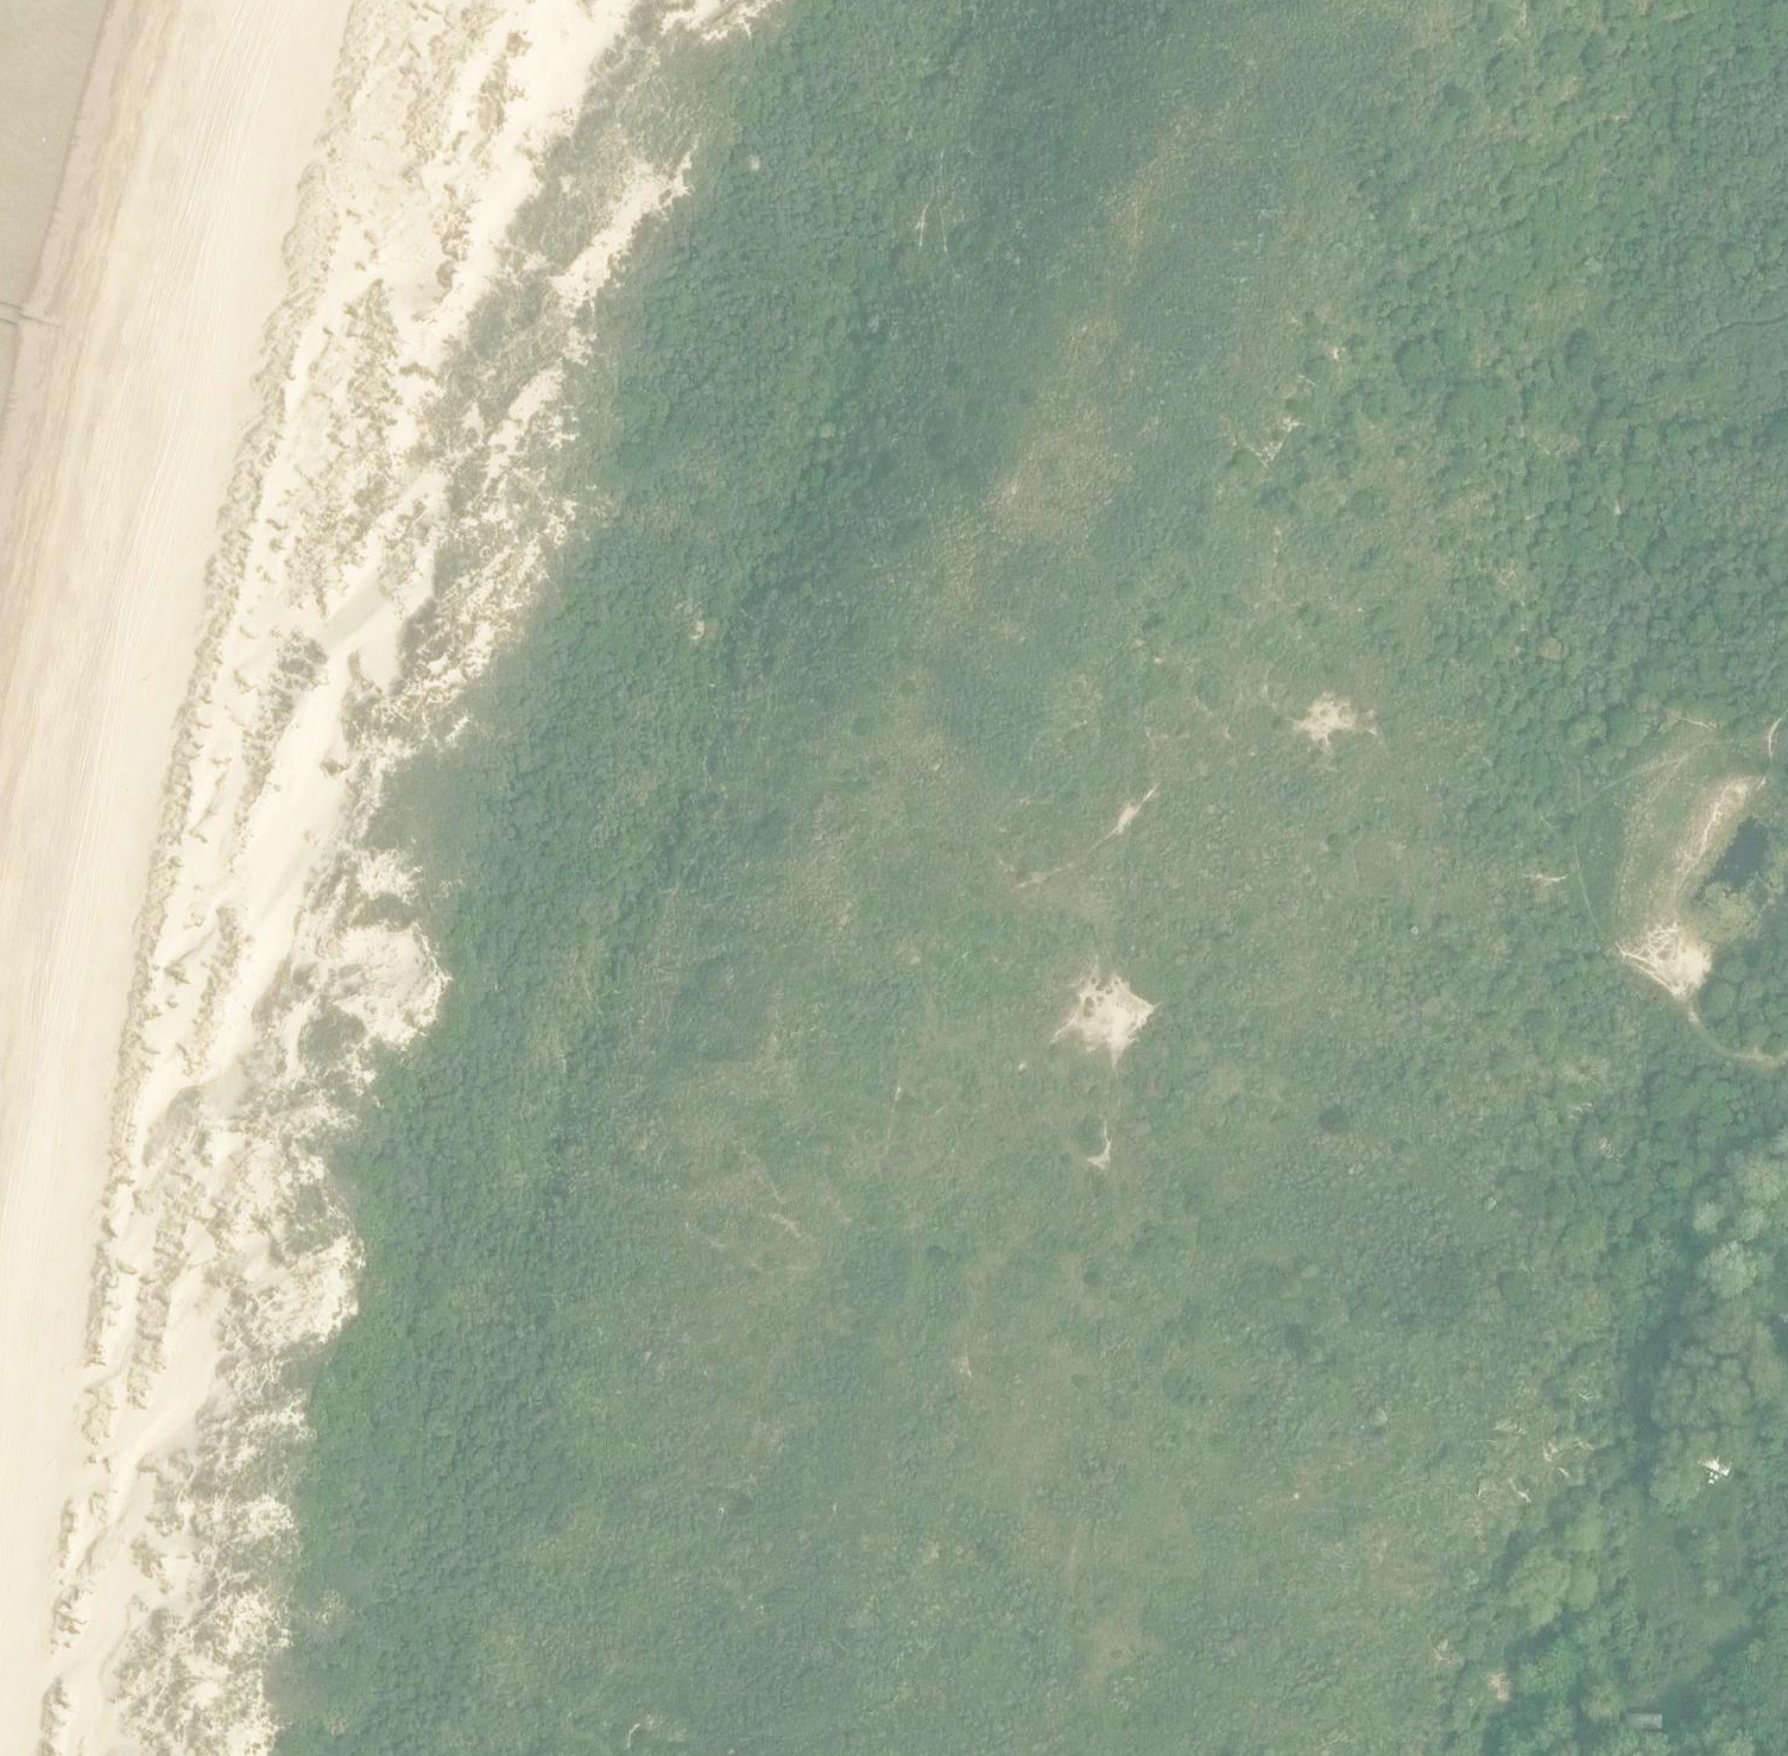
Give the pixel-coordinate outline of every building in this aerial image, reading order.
[(1779,1318),(1773,1327),(1787,1338),(1787,1325),(1779,1318)] [(1663,1714),(1627,1714),(1627,1728),(1663,1728),(1663,1714)]
